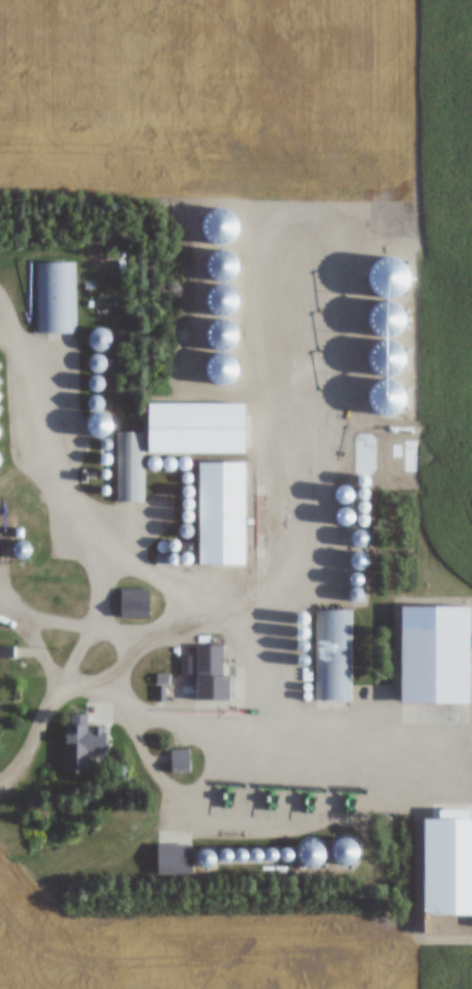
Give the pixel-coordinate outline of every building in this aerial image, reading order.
[(75,261),(36,261),(36,332),(75,332),(75,261)] [(93,327),(91,350),(108,352),(111,330),(93,327)] [(92,371),(106,370),(105,353),(91,354),(92,371)] [(148,452),(246,452),(246,402),(148,402),(148,452)] [(144,431),(118,431),(118,501),(144,501),(144,431)] [(200,564),(246,564),(246,460),(200,460),(200,564)] [(360,547),(371,544),(368,528),(357,530),(360,547)] [(150,588),(121,588),(121,617),(150,617),(150,588)] [(316,609),(317,700),(352,700),(352,609),(316,609)] [(230,699),(230,673),(224,673),(223,644),(177,645),(178,676),(197,676),(197,700),(230,699)] [(67,770),(94,770),(94,750),(107,750),(107,726),(89,726),(89,714),(67,714),(67,770)] [(172,750),(173,772),(190,771),(189,750),(172,750)] [(358,857),(350,836),(332,843),(339,863),(358,857)] [(159,844),(159,874),(192,874),(192,844),(159,844)]
